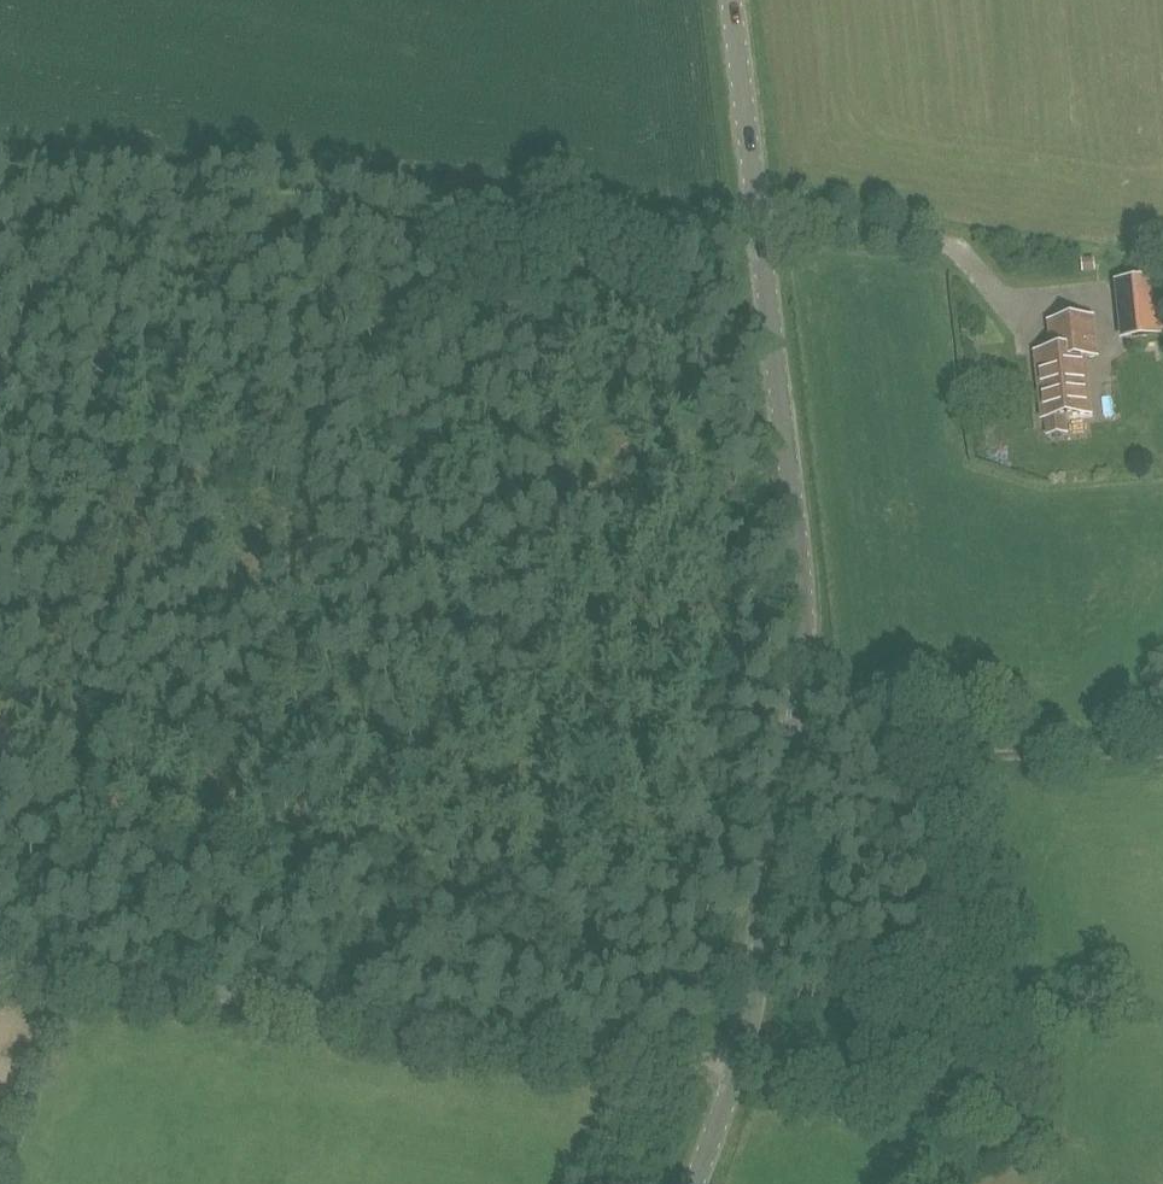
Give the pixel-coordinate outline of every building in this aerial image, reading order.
[(1128,282),(1114,283),(1121,341),(1162,336),(1162,278),(1128,282)] [(1068,434),(1066,417),(1089,415),(1083,358),(1095,357),(1092,320),(1051,324),(1054,353),(1037,354),(1044,419),(1045,419),(1047,437),(1068,434)]
